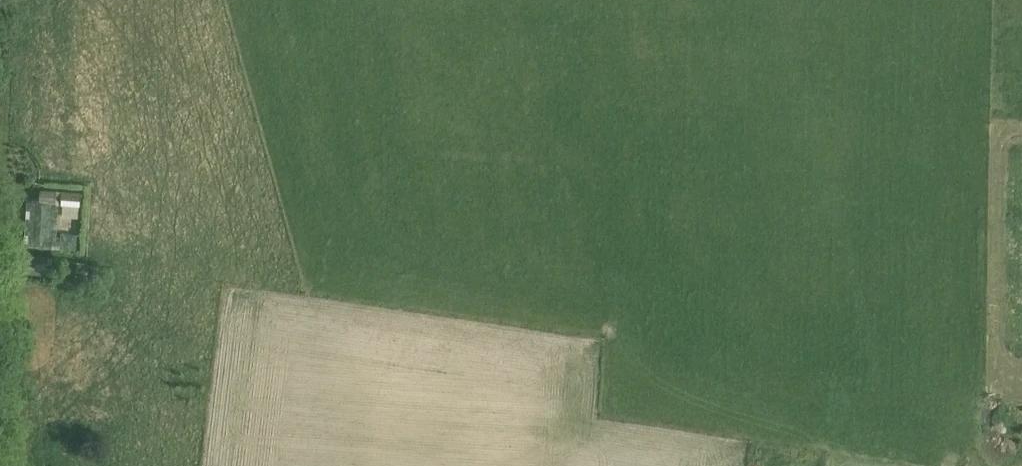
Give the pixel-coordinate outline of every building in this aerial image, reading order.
[(57,190),(41,189),(40,200),(57,201),(57,190)] [(58,202),(79,203),(79,192),(58,191),(58,202)] [(35,201),(33,238),(57,240),(60,203),(35,201)]
